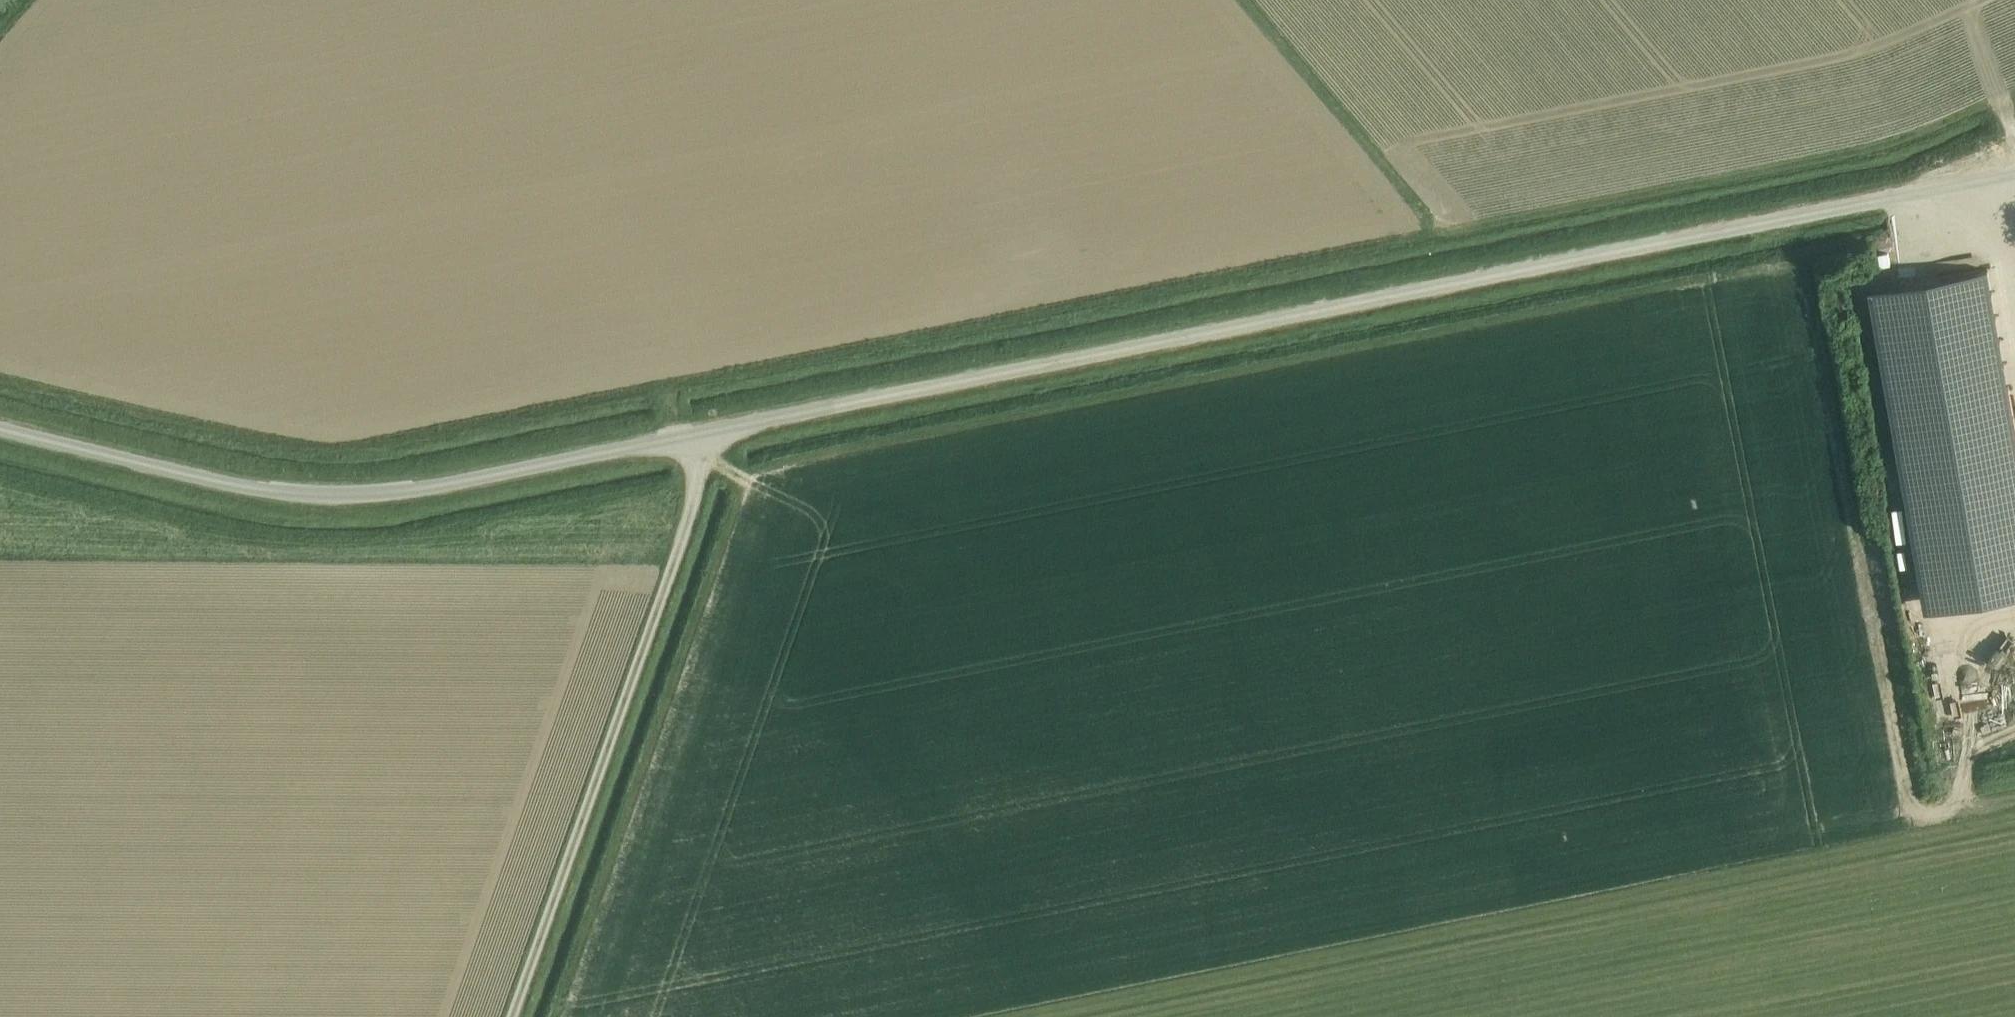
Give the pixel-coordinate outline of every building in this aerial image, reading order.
[(1869,290),(1905,494),(1907,505),(1908,514),(1910,524),(1925,611),(2014,595),(2014,423),(1988,269),(1869,290)]
